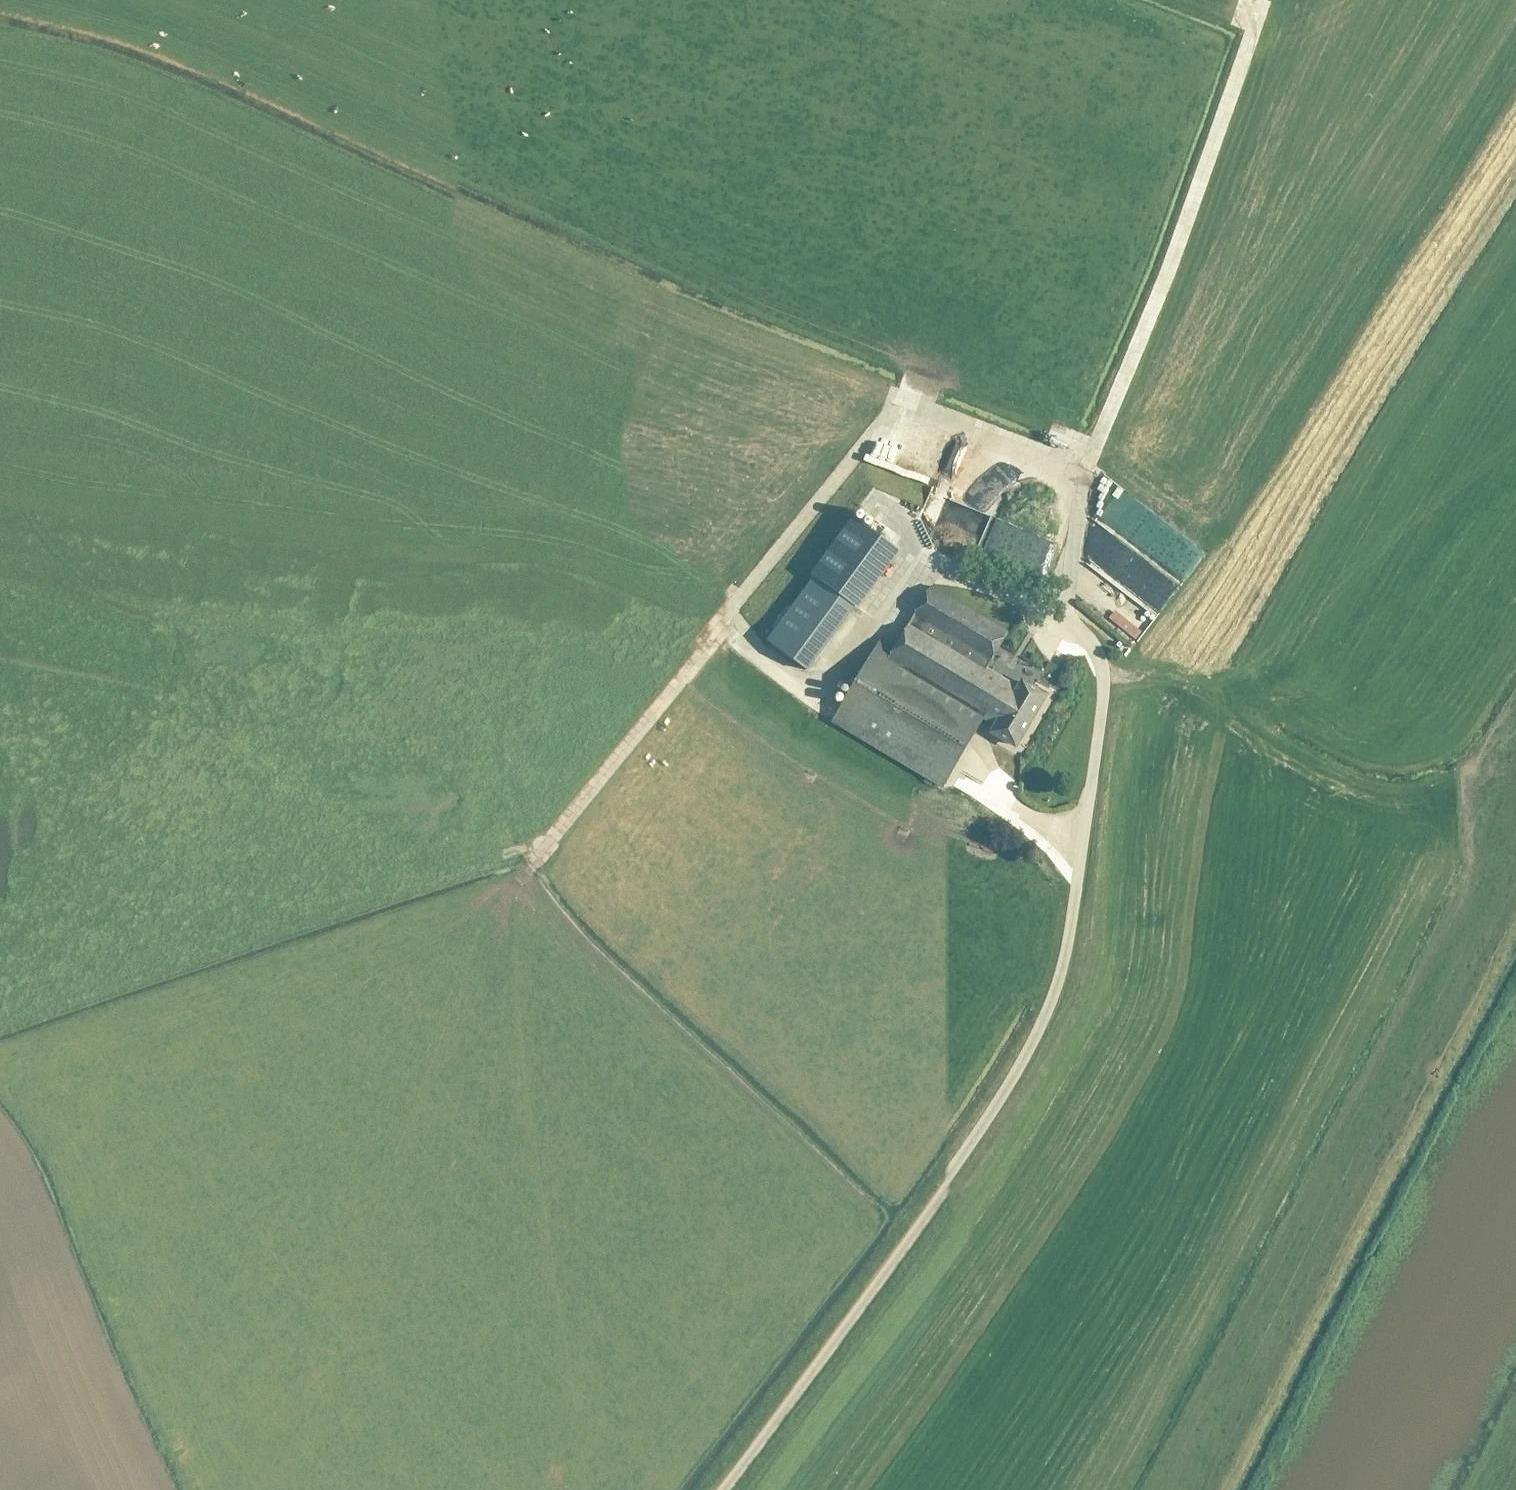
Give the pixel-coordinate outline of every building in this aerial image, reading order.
[(1089,514),(1169,567),(1182,547),(1102,494),(1089,514)] [(1009,505),(1001,517),(1016,527),(1024,515),(1009,505)] [(1097,536),(1083,555),(1154,607),(1168,587),(1097,536)] [(815,578),(768,641),(807,669),(853,606),(815,578)] [(1087,604),(1129,636),(1148,611),(1106,579),(1087,604)] [(1014,746),(1045,696),(1022,682),(1019,688),(986,668),(1007,633),(930,586),(892,649),(880,642),(832,721),(942,787),(983,718),(997,726),(993,733),(1014,746)]
